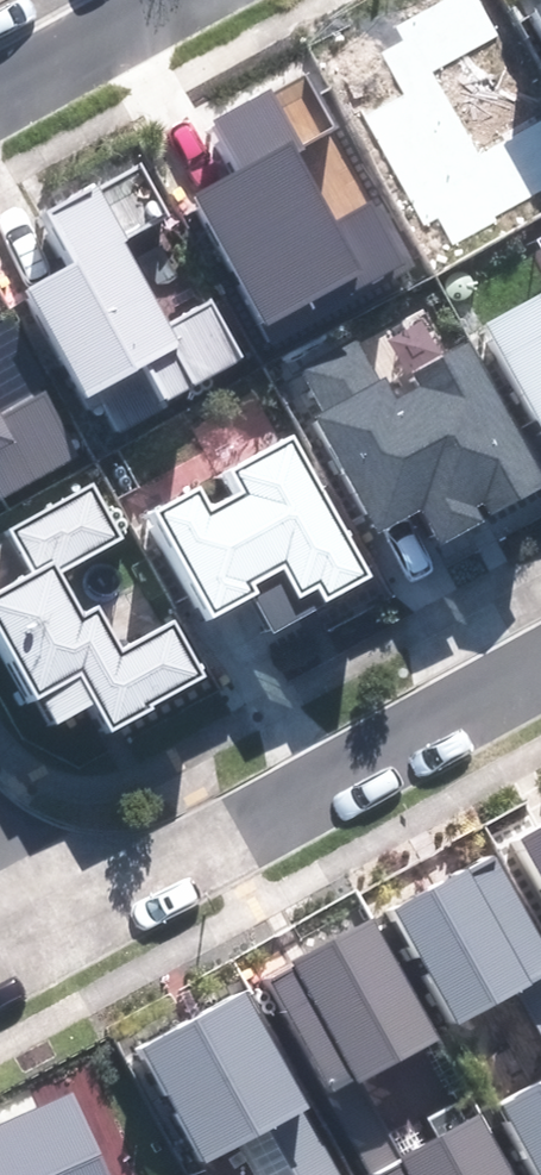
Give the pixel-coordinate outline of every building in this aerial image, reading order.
[(270,337),(413,260),(381,202),(374,206),(370,199),(333,219),(297,151),(307,145),(274,85),(209,120),(238,174),(195,198),(270,337)] [(148,367),(166,400),(243,359),(212,300),(170,322),(123,234),(167,211),(142,163),(48,212),(75,264),(27,290),(85,400),(148,367)] [(484,324),(540,424),(540,292),(484,324)] [(441,547),(484,522),(476,510),(486,504),(492,515),(540,486),(540,469),(465,340),(414,369),(425,387),(402,401),(386,374),(372,382),(348,341),(298,370),(322,411),(313,417),(380,531),(418,509),(441,547)] [(84,455),(48,389),(0,416),(0,501),(84,455)] [(156,507),(211,615),(253,594),(272,631),(370,581),(296,435),(229,468),(241,491),(210,507),(200,485),(156,507)] [(205,675),(176,622),(122,652),(98,609),(84,617),(59,572),(124,537),(94,482),(10,528),(35,574),(0,593),(0,634),(37,701),(44,697),(58,723),(99,701),(115,730),(154,709),(152,704),(205,675)] [(540,875),(540,831),(523,840),(540,875)] [(502,852),(394,911),(458,1027),(528,988),(540,1011),(540,923),(502,852)] [(370,1174),(504,1174),(477,1122),(409,1157),(367,1077),(438,1040),(377,923),(268,979),(370,1174)] [(249,989),(142,1048),(206,1165),(276,1126),(303,1174),(352,1174),(249,989)] [(505,1104),(540,1170),(540,1084),(505,1104)] [(71,1094),(0,1125),(0,1174),(107,1174),(71,1094)]
